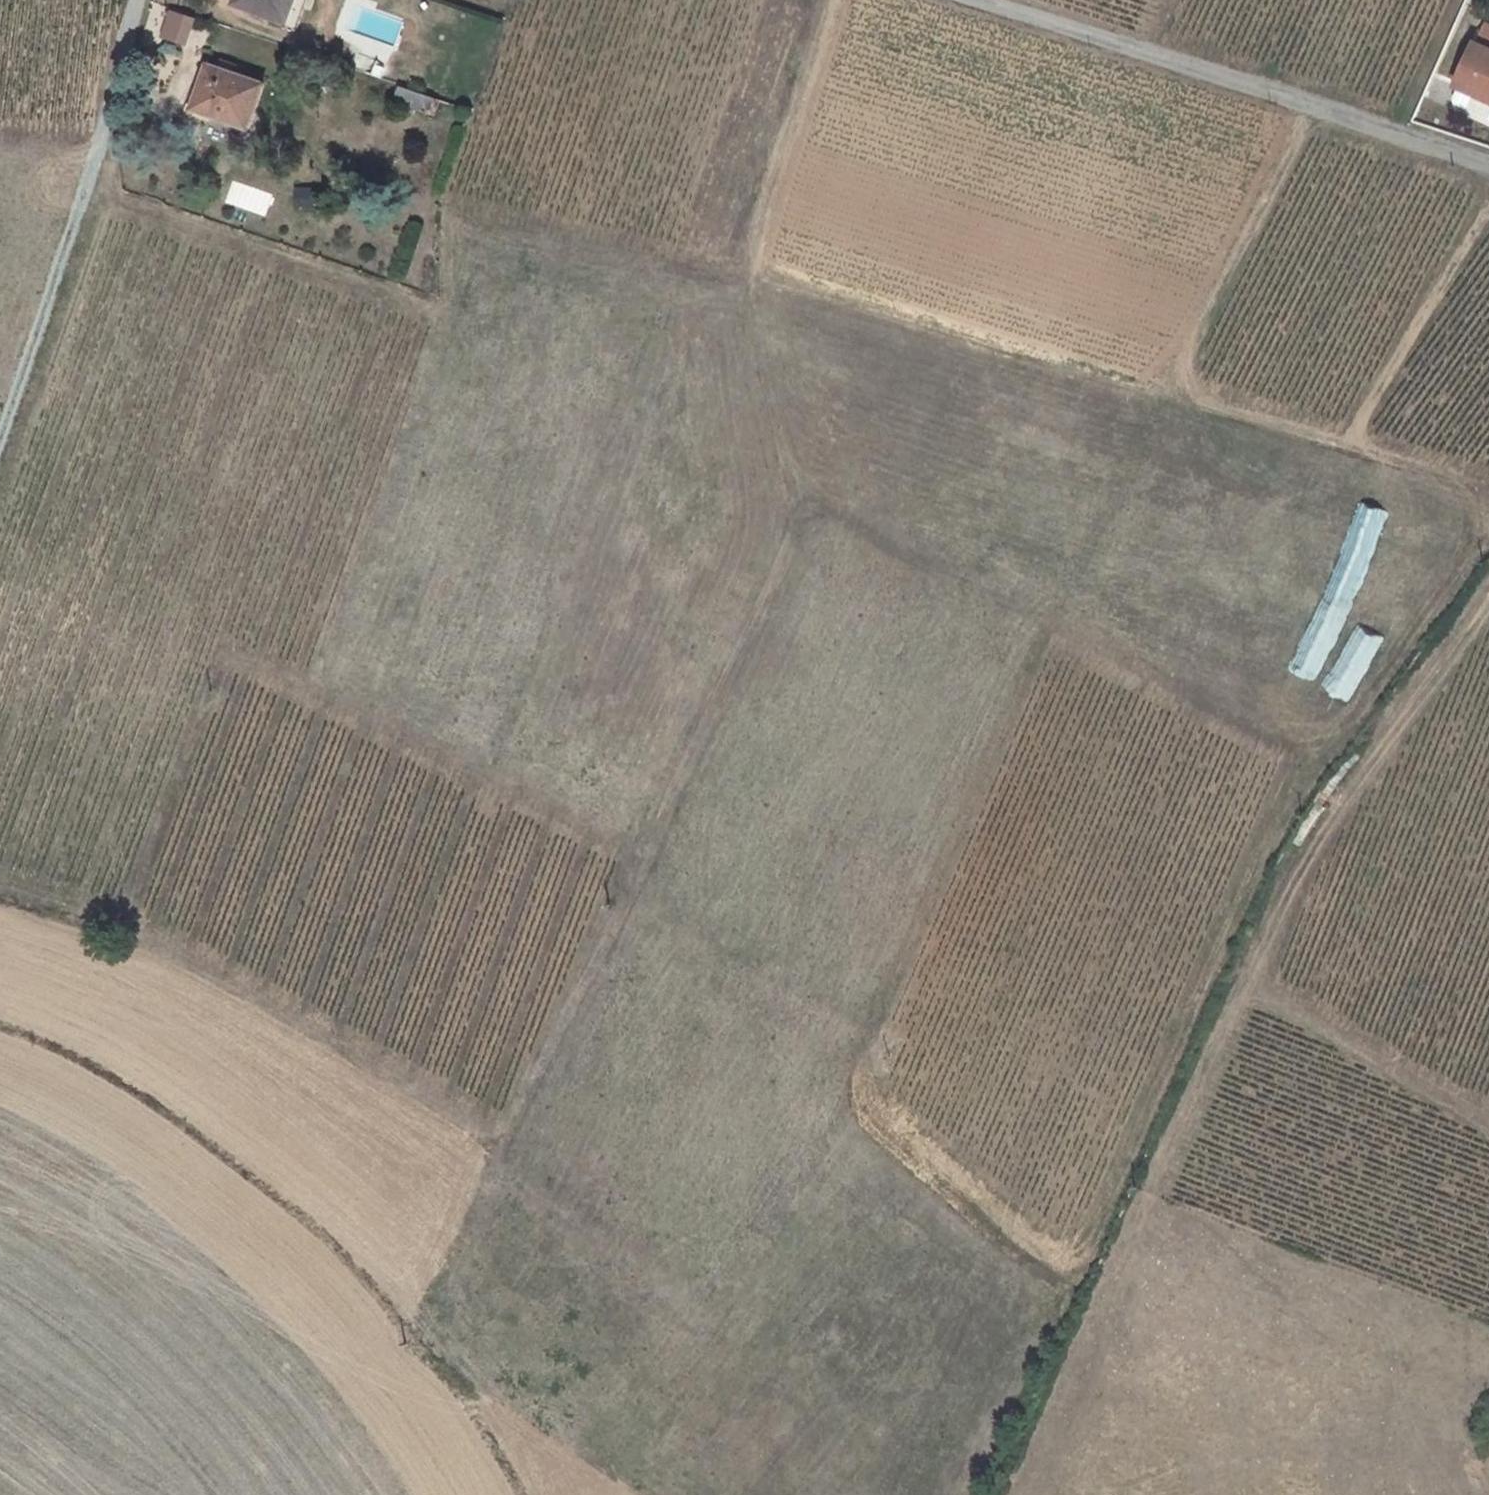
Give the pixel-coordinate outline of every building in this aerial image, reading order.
[(243,9),(292,25),(300,0),(246,0),(243,9)] [(1482,59),(1476,56),(1458,100),(1460,101),(1488,113),(1488,41),(1482,59)] [(213,76),(198,121),(255,139),(269,94),(213,76)] [(403,93),(398,110),(434,122),(440,105),(403,93)] [(1460,101),(1455,113),(1457,119),(1488,132),(1488,113),(1460,101)]
